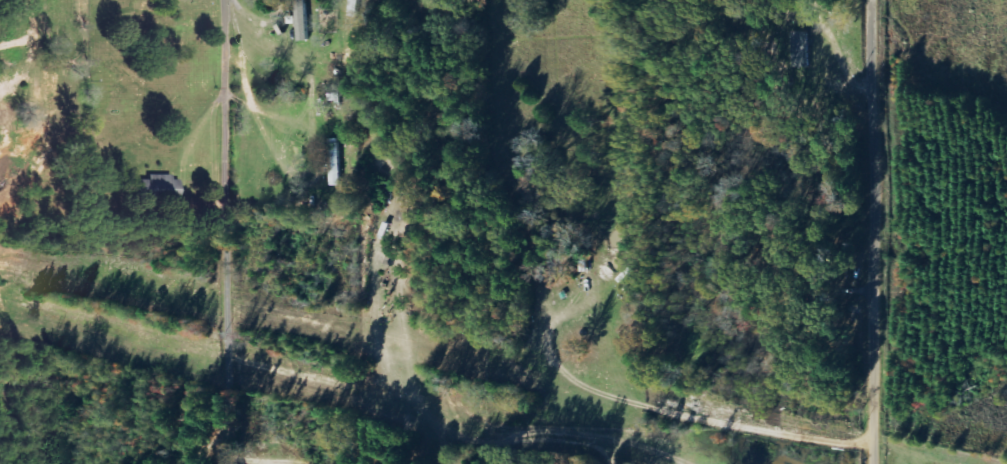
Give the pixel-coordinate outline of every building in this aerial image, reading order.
[(806,32),(787,31),(786,67),(805,67),(806,32)] [(341,185),(340,138),(329,138),(330,185),(341,185)] [(178,190),(173,190),(172,176),(139,179),(140,203),(179,200),(178,190)]
